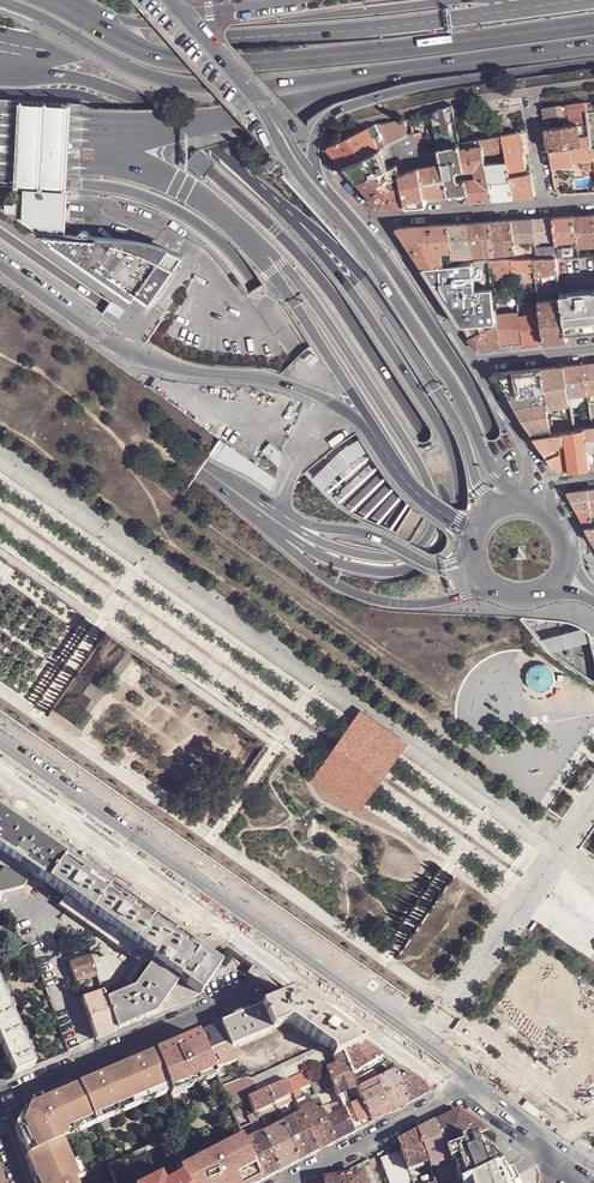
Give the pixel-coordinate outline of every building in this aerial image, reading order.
[(593,101),(586,103),(587,112),(593,111),(593,103),(593,101)] [(19,103),(16,190),(67,192),(67,148),(70,105),(19,103)] [(568,105),(571,126),(579,125),(589,124),(587,112),(586,103),(568,105)] [(453,105),(433,112),(434,117),(436,128),(440,149),(460,144),(460,143),(453,105)] [(543,108),(544,117),(564,114),(563,105),(543,108)] [(392,123),(375,125),(381,135),(385,135),(388,144),(414,132),(413,127),(411,120),(392,123)] [(579,125),(582,145),(592,144),(589,124),(579,125)] [(385,135),(381,135),(375,125),(368,129),(378,149),(380,148),(388,144),(385,135)] [(546,130),(549,150),(571,147),(582,145),(579,125),(571,126),(551,128),(546,130)] [(440,149),(436,128),(427,130),(429,142),(428,142),(430,155),(441,153),(440,149)] [(327,149),(343,166),(378,149),(368,129),(327,149)] [(388,144),(398,164),(419,156),(416,143),(414,134),(414,132),(388,144)] [(421,132),(414,134),(416,143),(424,142),(421,132)] [(520,133),(503,135),(505,148),(507,160),(510,177),(527,175),(526,171),(520,133)] [(503,135),(481,139),(482,145),(484,152),(505,148),(503,135)] [(460,144),(461,149),(482,145),(481,139),(460,143),(460,144)] [(388,144),(380,148),(390,168),(398,164),(388,144)] [(448,195),(469,193),(467,179),(458,180),(457,172),(465,170),(461,149),(460,144),(440,149),(441,153),(442,163),(448,195)] [(573,162),(576,161),(581,160),(593,159),(593,158),(593,147),(592,144),(582,145),(571,147),(573,162)] [(461,149),(465,170),(486,166),(486,164),(484,152),(482,145),(461,149)] [(549,150),(552,169),(573,165),(573,162),(571,147),(549,150)] [(343,166),(358,182),(390,168),(380,148),(378,149),(343,166)] [(430,155),(419,158),(421,167),(442,163),(441,153),(430,155)] [(581,160),(582,165),(588,170),(593,169),(593,159),(581,160)] [(492,200),(514,198),(510,177),(507,160),(486,164),(486,166),(488,175),(492,200)] [(427,196),(448,195),(442,163),(421,167),(427,196)] [(358,182),(381,208),(406,206),(404,198),(400,175),(398,164),(390,168),(358,182)] [(465,170),(467,179),(488,175),(486,166),(465,170)] [(421,167),(400,175),(404,198),(406,206),(428,204),(427,196),(421,167)] [(535,196),(532,174),(527,175),(510,177),(514,198),(535,196)] [(492,200),(488,175),(467,179),(469,193),(471,201),(492,200)] [(46,194),(5,192),(4,206),(14,206),(12,231),(39,232),(43,232),(46,194)] [(578,246),(584,245),(593,245),(593,214),(574,216),(577,240),(578,245),(578,246)] [(574,216),(553,217),(556,239),(557,242),(561,241),(577,240),(574,216)] [(532,219),(535,240),(540,239),(556,239),(553,217),(532,219)] [(511,221),(514,242),(531,240),(535,240),(532,219),(511,221)] [(490,222),(495,254),(515,253),(514,242),(511,221),(490,222)] [(474,256),(495,254),(490,222),(469,224),(474,256)] [(452,251),(453,258),(474,256),(469,224),(448,225),(452,251)] [(423,267),(444,266),(442,252),(452,251),(448,225),(398,228),(398,229),(423,267)] [(81,232),(79,235),(43,232),(39,232),(134,299),(139,293),(152,303),(176,268),(163,259),(170,249),(151,244),(126,239),(91,236),(90,235),(88,232),(85,231),(81,232)] [(535,259),(538,259),(537,249),(535,240),(531,240),(533,253),(520,254),(521,260),(534,259),(535,259)] [(557,247),(559,258),(579,257),(578,246),(578,245),(561,246),(557,247)] [(584,245),(578,246),(579,257),(586,256),(584,245)] [(537,249),(538,259),(556,258),(559,258),(557,247),(541,248),(537,249)] [(535,259),(537,277),(541,276),(559,274),(556,258),(538,259),(535,259)] [(512,261),(514,273),(527,272),(528,283),(538,282),(537,280),(537,277),(535,259),(534,259),(521,260),(516,261),(512,261)] [(491,263),(492,280),(515,278),(514,273),(512,261),(512,260),(496,261),(496,262),(491,263)] [(423,267),(462,328),(464,327),(472,327),(485,325),(498,325),(497,316),(496,311),(495,299),(492,280),(491,263),(475,264),(454,265),(444,266),(423,267)] [(515,278),(515,284),(528,283),(527,272),(514,273),(515,278)] [(540,297),(547,296),(546,279),(542,280),(537,280),(538,282),(540,297)] [(593,290),(572,292),(562,292),(561,293),(562,300),(566,331),(593,328),(593,290)] [(545,344),(567,342),(566,335),(566,331),(562,300),(540,302),(542,313),(545,344)] [(523,346),(519,315),(519,313),(513,314),(497,316),(498,325),(500,348),(523,346)] [(542,313),(519,315),(523,346),(545,344),(542,313)] [(500,348),(498,325),(485,325),(485,331),(482,332),(480,329),(477,331),(479,334),(468,339),(477,350),(500,348)] [(588,394),(593,393),(593,363),(584,365),(588,394)] [(584,365),(566,366),(569,391),(570,394),(570,396),(588,394),(584,365)] [(566,366),(542,369),(544,389),(544,395),(569,391),(566,366)] [(494,374),(511,397),(544,389),(542,369),(495,374),(494,374)] [(510,398),(513,403),(545,398),(544,395),(544,389),(511,397),(510,398)] [(535,436),(575,430),(574,422),(570,396),(570,394),(545,398),(513,403),(535,436)] [(574,422),(575,430),(584,428),(592,427),(591,419),(574,422)] [(587,449),(593,448),(593,426),(592,427),(584,428),(587,449)] [(535,436),(554,467),(564,472),(590,469),(588,454),(587,449),(584,428),(575,430),(535,436)] [(566,492),(575,507),(589,505),(587,489),(566,492)] [(575,507),(586,526),(591,525),(590,513),(590,511),(589,508),(589,505),(575,507)] [(593,541),(593,525),(591,525),(586,526),(593,541)] [(329,751),(309,780),(352,810),(356,813),(364,802),(376,785),(380,780),(381,778),(383,776),(388,768),(407,741),(360,708),(341,735),(335,743),(334,744),(332,747),(329,751)] [(32,872),(47,882),(53,874),(66,856),(0,809),(0,849),(32,872)] [(4,866),(26,881),(32,872),(0,849),(0,863),(4,866)] [(197,992),(197,993),(219,963),(66,856),(53,874),(65,882),(59,890),(66,895),(154,958),(152,960),(153,961),(179,980),(197,992)] [(26,881),(4,866),(0,872),(0,893),(12,889),(26,881)] [(65,882),(53,874),(47,882),(59,890),(65,882)] [(103,992),(106,1001),(134,989),(153,961),(152,960),(154,958),(66,895),(59,905),(138,962),(123,984),(103,992)] [(70,964),(75,980),(97,973),(91,956),(70,964)] [(106,1001),(116,1032),(141,1020),(155,1015),(179,980),(153,961),(134,989),(106,1001)] [(221,965),(219,963),(197,993),(200,995),(221,965)] [(254,966),(249,973),(262,982),(264,978),(267,975),(256,967),(254,966)] [(179,980),(155,1015),(193,998),(197,992),(179,980)] [(16,1024),(0,987),(0,1031),(16,1024)] [(103,992),(82,1000),(96,1041),(116,1032),(106,1001),(103,992)] [(331,1053),(333,1059),(334,1059),(343,1055),(365,1044),(343,1029),(325,1016),(314,1008),(293,994),(261,1008),(271,1031),(288,1024),(291,1024),(322,1046),(331,1053)] [(229,1022),(221,1025),(231,1049),(271,1031),(261,1008),(229,1022)] [(35,1067),(16,1024),(0,1031),(0,1042),(14,1075),(35,1067)] [(214,1071),(236,1062),(231,1049),(221,1025),(199,1034),(26,1110),(16,1130),(21,1145),(23,1144),(30,1158),(27,1159),(35,1182),(116,1182),(110,1166),(166,1139),(181,1180),(183,1182),(261,1182),(244,1142),(235,1123),(230,1109),(221,1088),(219,1082),(214,1071)] [(343,1055),(352,1076),(383,1057),(365,1044),(343,1055)] [(221,1088),(230,1109),(235,1106),(242,1103),(248,1100),(258,1096),(266,1092),(267,1091),(272,1089),(279,1085),(286,1082),(286,1081),(293,1078),(300,1075),(306,1072),(315,1068),(324,1064),(328,1062),(333,1059),(331,1053),(322,1046),(251,1081),(243,1078),(221,1088)] [(352,1076),(343,1055),(334,1059),(337,1068),(328,1073),(334,1088),(335,1090),(355,1083),(354,1081),(352,1076)] [(395,1070),(392,1064),(386,1067),(389,1074),(395,1070)] [(389,1074),(377,1080),(391,1114),(409,1105),(399,1079),(395,1070),(389,1074)] [(221,1088),(243,1078),(241,1073),(219,1082),(221,1088)] [(425,1087),(407,1074),(399,1079),(409,1105),(428,1094),(425,1087)] [(298,1090),(293,1078),(286,1081),(286,1082),(291,1093),(294,1092),(298,1090)] [(391,1114),(377,1080),(362,1088),(358,1090),(362,1101),(372,1124),(391,1114)] [(291,1093),(286,1082),(279,1085),(272,1089),(267,1091),(273,1103),(276,1102),(292,1094),(291,1093)] [(357,1088),(355,1083),(335,1090),(337,1095),(344,1093),(357,1088)] [(335,1090),(334,1088),(328,1091),(333,1105),(340,1102),(337,1095),(335,1090)] [(273,1103),(267,1091),(266,1092),(258,1096),(248,1100),(255,1115),(259,1113),(273,1106),(273,1103)] [(348,1102),(344,1093),(337,1095),(340,1102),(341,1104),(348,1102)] [(299,1112),(311,1106),(307,1098),(298,1102),(295,1103),(298,1108),(299,1112)] [(255,1115),(248,1100),(242,1103),(253,1130),(256,1129),(257,1131),(261,1130),(260,1127),(257,1119),(255,1115)] [(354,1134),(372,1124),(362,1101),(353,1104),(350,1106),(346,1108),(343,1108),(344,1111),(354,1134)] [(320,1107),(318,1103),(311,1106),(299,1112),(300,1115),(316,1153),(335,1144),(325,1121),(320,1107)] [(320,1107),(325,1121),(331,1118),(325,1105),(320,1107)] [(230,1109),(235,1123),(240,1121),(235,1106),(230,1109)] [(278,1116),(280,1121),(286,1118),(283,1110),(276,1112),(278,1116)] [(335,1144),(354,1134),(344,1111),(331,1118),(325,1121),(335,1144)] [(459,1112),(436,1124),(445,1149),(465,1141),(467,1140),(468,1140),(488,1132),(459,1112)] [(298,1163),(316,1153),(300,1115),(282,1125),(298,1163)] [(429,1165),(430,1168),(449,1160),(447,1155),(445,1149),(436,1124),(418,1134),(429,1165)] [(263,1135),(279,1173),(298,1163),(282,1125),(263,1135)] [(409,1172),(429,1165),(418,1134),(399,1144),(402,1152),(409,1172)] [(244,1142),(261,1182),(279,1173),(263,1135),(244,1142)] [(513,1176),(510,1176),(505,1169),(504,1169),(503,1167),(497,1160),(493,1156),(487,1152),(483,1154),(479,1145),(473,1147),(475,1144),(474,1141),(472,1139),(468,1140),(467,1140),(465,1141),(445,1149),(447,1155),(449,1160),(457,1182),(516,1182),(513,1176)] [(410,1174),(409,1172),(402,1152),(381,1160),(390,1182),(413,1182),(410,1174)]
